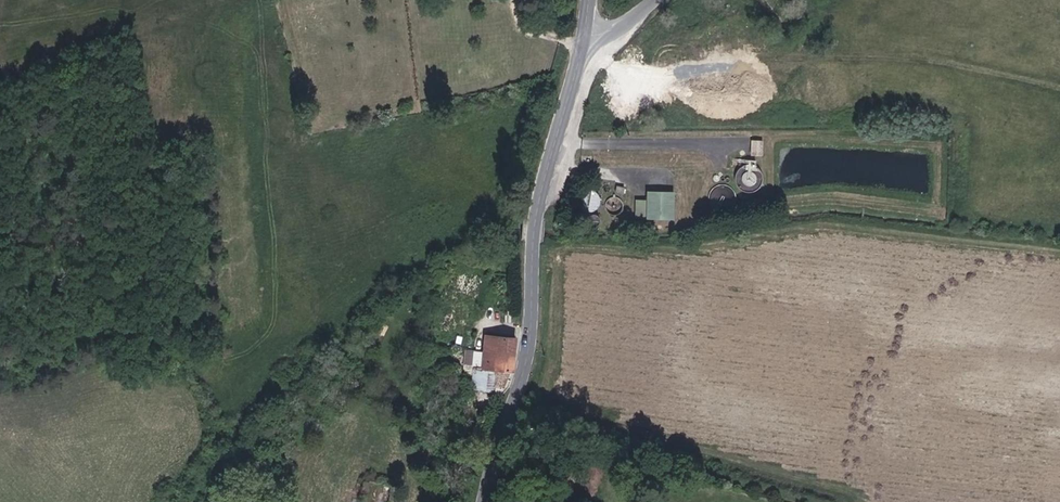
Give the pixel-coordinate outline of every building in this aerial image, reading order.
[(764,158),(765,143),(756,142),(754,157),(764,158)] [(766,178),(765,174),(763,170),(760,167),(756,165),(752,165),(748,165),(744,167),(741,171),(739,174),(738,179),(739,183),(741,187),(744,190),(748,192),(752,192),(757,192),(760,190),(763,187),(765,183),(766,178)] [(619,193),(620,187),(613,185),(611,191),(619,193)] [(600,201),(601,196),(599,191),(594,187),(589,186),(583,188),(580,193),(579,198),(581,204),(586,207),(591,208),(597,206),(600,201)] [(741,200),(740,196),(738,192),(735,189),(731,187),(727,186),(723,187),(719,189),(716,192),(714,196),(713,200),(714,205),(716,208),(719,211),(723,213),(727,214),(732,213),(736,211),(739,208),(741,204),(741,200)] [(673,216),(675,191),(649,189),(648,198),(647,214),(673,216)] [(647,214),(648,198),(637,197),(636,213),(647,214)] [(619,198),(612,200),(609,207),(612,213),(618,216),(624,214),(627,208),(625,201),(619,198)] [(600,220),(600,217),(598,215),(595,214),(592,214),(589,216),(588,219),(589,222),(591,224),(593,226),(597,225),(599,223),(600,220)] [(441,315),(435,329),(446,333),(452,318),(441,315)] [(480,352),(492,353),(493,337),(481,336),(480,352)] [(499,354),(512,354),(513,339),(493,337),(492,353),(480,352),(478,369),(490,370),(491,360),(499,360),(499,354)] [(491,360),(490,370),(489,385),(492,386),(492,392),(491,398),(494,399),(506,373),(510,373),(512,363),(512,354),(499,354),(499,360),(491,360)] [(471,368),(470,391),(492,392),(492,386),(489,385),(490,370),(478,369),(471,368)]
